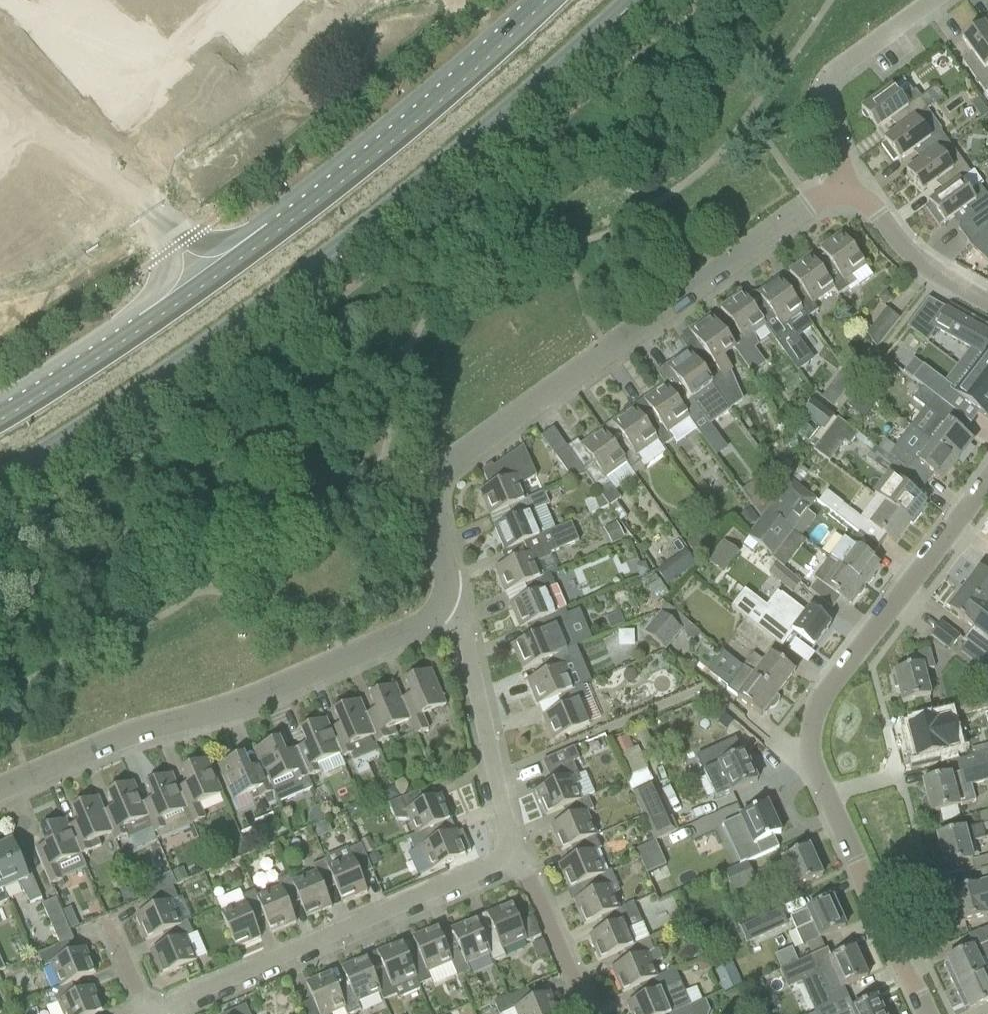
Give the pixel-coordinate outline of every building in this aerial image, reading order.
[(18,22),(85,93),(89,89),(128,131),(158,103),(153,98),(185,68),(144,23),(132,34),(101,0),(61,0),(59,2),(57,0),(42,0),(18,22)] [(211,16),(243,51),(297,0),(228,0),(211,16)] [(981,26),(979,24),(971,29),(973,32),(962,40),(974,57),(964,64),(963,62),(962,62),(985,94),(987,92),(987,32),(982,25),(981,26)] [(892,88),(904,80),(903,79),(861,110),(863,112),(861,114),(866,121),(868,120),(876,131),(894,119),(901,128),(883,141),(884,141),(928,109),(933,106),(925,95),(920,98),(915,91),(901,100),(892,88)] [(923,131),(915,119),(928,109),(884,141),(885,143),(881,147),(893,163),(897,160),(899,162),(916,150),(923,160),(906,172),(947,143),(934,124),(923,131)] [(937,151),(947,143),(906,172),(908,175),(906,176),(911,184),(913,182),(921,194),(938,181),(946,191),(928,203),(929,204),(970,174),(957,156),(946,162),(937,151)] [(925,209),(938,227),(943,223),(944,225),(953,218),(960,228),(957,230),(968,245),(976,236),(977,238),(987,227),(987,199),(979,187),(983,184),(973,171),(970,174),(929,204),(930,205),(925,209)] [(968,248),(986,264),(987,262),(987,227),(977,238),(968,248)] [(872,276),(865,267),(841,234),(820,250),(824,256),(815,263),(810,257),(809,257),(838,297),(848,289),(850,292),(872,276)] [(838,297),(809,257),(788,272),(800,288),(790,295),(779,279),(778,280),(807,320),(817,311),(814,307),(833,291),(838,297)] [(742,293),(741,294),(765,328),(797,372),(812,362),(796,339),(812,328),(807,320),(778,280),(757,295),(769,311),(759,318),(745,297),(742,293)] [(710,316),(709,317),(735,352),(736,352),(749,371),(750,373),(762,365),(752,350),(756,347),(752,337),(765,328),(741,294),(720,309),(732,325),(722,332),(710,316)] [(906,328),(927,344),(928,344),(935,330),(970,349),(981,355),(980,356),(981,356),(983,354),(987,345),(987,334),(946,311),(946,310),(945,310),(928,300),(927,300),(906,328)] [(877,349),(900,320),(887,310),(867,336),(877,349)] [(688,352),(711,385),(729,409),(741,400),(730,373),(733,370),(726,358),(735,352),(709,317),(689,332),(690,333),(700,348),(691,355),(688,352)] [(665,386),(664,386),(688,420),(689,420),(692,426),(703,418),(709,426),(730,411),(729,409),(711,385),(688,352),(667,367),(687,395),(677,402),(665,386)] [(970,377),(980,384),(987,390),(987,359),(985,356),(983,359),(970,377)] [(912,380),(922,388),(941,402),(949,391),(951,388),(944,383),(923,366),(912,380)] [(955,396),(987,421),(987,390),(980,384),(970,377),(955,396)] [(667,435),(688,420),(664,386),(643,401),(655,418),(645,425),(634,408),(633,409),(657,443),(665,454),(666,453),(662,448),(671,441),(667,435)] [(829,387),(822,396),(833,405),(840,395),(829,387)] [(911,427),(910,429),(955,462),(970,443),(970,444),(971,443),(962,436),(968,428),(950,414),(952,411),(941,402),(922,388),(913,400),(923,408),(937,419),(924,437),(922,436),(911,427)] [(862,418),(874,401),(859,390),(847,408),(862,418)] [(824,431),(833,418),(812,402),(803,414),(824,431)] [(602,431),(601,432),(634,478),(635,478),(630,470),(641,463),(637,457),(657,443),(633,409),(612,424),(624,440),(614,447),(602,431)] [(836,421),(812,452),(828,463),(844,442),(849,446),(856,436),(836,421)] [(896,447),(887,459),(905,472),(913,461),(941,482),(942,481),(941,481),(955,462),(910,429),(910,428),(899,443),(911,452),(908,456),(896,447)] [(614,492),(634,478),(601,432),(581,446),(592,463),(583,470),(586,475),(601,496),(609,507),(615,502),(620,499),(614,492)] [(536,477),(534,472),(523,447),(485,474),(491,487),(479,492),(489,517),(508,509),(542,495),(542,494),(527,501),(521,487),(536,477)] [(880,454),(872,447),(864,457),(873,464),(897,482),(905,472),(887,459),(880,454)] [(586,475),(583,470),(567,448),(555,457),(572,480),(586,475)] [(800,482),(808,473),(801,467),(793,476),(800,482)] [(924,504),(896,483),(889,478),(873,498),(875,500),(908,524),(912,527),(921,514),(918,512),(923,505),(924,504)] [(769,509),(766,512),(793,532),(807,513),(816,501),(790,481),(785,488),(769,509)] [(755,488),(743,497),(760,521),(765,514),(766,512),(769,509),(759,495),(755,488)] [(825,492),(817,503),(824,509),(839,521),(858,535),(878,551),(887,538),(894,543),(895,542),(894,542),(908,524),(875,500),(861,519),(825,492)] [(494,528),(504,552),(548,534),(548,533),(554,530),(544,507),(547,506),(542,495),(508,509),(513,520),(494,528)] [(751,510),(740,517),(748,528),(758,521),(751,510)] [(760,521),(747,537),(773,558),(793,532),(766,512),(760,521)] [(528,555),(509,563),(494,569),(505,594),(542,578),(536,564),(551,558),(550,554),(579,542),(571,524),(554,530),(548,533),(548,534),(504,552),(523,544),(528,555)] [(694,558),(710,548),(701,534),(685,543),(694,558)] [(870,560),(878,551),(857,535),(850,545),(845,541),(830,560),(829,562),(864,589),(864,587),(861,585),(862,584),(865,586),(868,586),(873,579),(873,575),(870,573),(876,566),(876,567),(877,566),(870,560)] [(685,551),(678,557),(688,571),(695,566),(685,551)] [(865,591),(864,589),(829,562),(815,579),(814,578),(813,579),(847,605),(848,604),(847,603),(853,596),(856,598),(859,598),(865,591)] [(639,567),(637,575),(639,579),(649,575),(645,564),(639,567)] [(791,594),(800,584),(776,564),(767,574),(791,594)] [(980,571),(965,590),(964,590),(987,609),(987,577),(980,571)] [(555,587),(550,575),(523,586),(528,597),(510,605),(520,630),(531,625),(564,611),(566,607),(558,589),(555,587)] [(964,590),(963,591),(964,591),(959,598),(954,595),(945,606),(950,610),(949,611),(960,619),(959,620),(972,630),(970,632),(964,628),(963,630),(965,632),(960,638),(967,644),(986,659),(987,661),(987,609),(964,590)] [(745,595),(733,610),(746,619),(775,642),(779,645),(790,631),(813,649),(830,626),(807,608),(804,612),(780,594),(767,611),(745,595)] [(694,641),(699,634),(666,606),(642,635),(665,653),(682,632),(694,641)] [(536,636),(512,646),(522,670),(567,651),(575,647),(566,625),(569,623),(564,611),(531,625),(536,636)] [(745,619),(734,634),(752,649),(764,634),(745,619)] [(949,653),(960,638),(939,623),(929,638),(949,653)] [(567,651),(522,670),(522,671),(541,663),(545,674),(527,682),(537,706),(556,698),(582,687),(582,686),(574,689),(565,667),(572,664),(567,651)] [(895,677),(891,678),(894,689),(898,689),(902,705),(917,701),(930,698),(931,698),(925,672),(934,670),(934,669),(929,652),(906,658),(909,669),(894,673),(895,677)] [(776,696),(794,673),(770,654),(763,664),(752,656),(742,668),(733,661),(732,662),(776,696)] [(776,697),(776,696),(732,662),(720,678),(723,686),(738,697),(736,699),(760,717),(767,708),(770,710),(773,709),(776,707),(777,705),(779,702),(779,699),(776,697)] [(422,716),(445,706),(430,671),(405,682),(405,683),(406,683),(413,699),(402,704),(395,686),(393,687),(415,736),(428,730),(422,716)] [(414,736),(415,736),(393,687),(369,697),(370,698),(371,698),(378,715),(367,719),(359,701),(359,702),(377,743),(396,735),(394,729),(408,723),(414,736)] [(587,699),(582,687),(556,698),(560,709),(542,717),(552,742),(590,726),(580,702),(587,699)] [(954,719),(987,711),(985,698),(951,707),(954,719)] [(375,743),(377,743),(359,702),(334,712),(334,713),(335,713),(342,730),(331,735),(325,720),(324,721),(345,768),(341,759),(351,755),(354,763),(378,752),(375,743)] [(954,735),(950,720),(950,719),(908,730),(908,731),(909,731),(916,758),(915,758),(916,759),(943,752),(939,739),(954,735)] [(320,778),(345,768),(324,721),(300,731),(301,732),(309,749),(298,753),(296,750),(295,750),(307,778),(318,773),(320,778)] [(626,737),(613,743),(619,756),(632,750),(626,737)] [(279,742),(279,741),(279,740),(254,751),(261,769),(275,802),(276,802),(276,803),(311,789),(307,778),(295,750),(297,754),(286,759),(279,742)] [(579,761),(578,759),(573,748),(543,761),(553,784),(535,792),(546,816),(564,809),(580,802),(574,786),(580,784),(573,764),(579,761)] [(921,805),(922,808),(924,811),(927,812),(930,812),(931,814),(940,812),(950,809),(957,807),(959,806),(975,802),(971,788),(987,784),(987,753),(975,756),(973,757),(958,761),(956,761),(956,762),(959,774),(950,776),(923,783),(927,798),(924,800),(922,802),(921,805)] [(243,757),(244,757),(243,755),(218,766),(233,802),(249,795),(252,803),(263,798),(266,805),(275,802),(261,769),(250,774),(243,757)] [(704,774),(716,801),(757,782),(744,755),(704,774)] [(222,794),(215,778),(207,760),(181,771),(182,772),(183,772),(190,788),(179,793),(171,775),(170,775),(192,826),(192,824),(205,819),(199,804),(222,794)] [(158,841),(192,826),(170,775),(146,786),(147,787),(155,804),(144,808),(133,783),(131,783),(151,829),(154,835),(155,834),(158,841)] [(97,799),(96,799),(114,841),(128,835),(129,838),(151,829),(131,783),(107,794),(108,795),(109,795),(116,812),(105,817),(97,799)] [(629,796),(652,845),(654,844),(675,835),(652,785),(629,796)] [(387,803),(397,799),(393,788),(383,792),(387,803)] [(399,800),(387,805),(394,821),(408,821),(415,836),(433,829),(451,821),(440,797),(422,804),(417,792),(399,800)] [(113,842),(114,841),(96,799),(72,809),(73,810),(81,827),(70,832),(65,821),(63,821),(78,856),(100,847),(97,841),(111,835),(113,842)] [(586,813),(592,810),(588,799),(580,802),(564,809),(568,820),(550,827),(561,852),(572,847),(572,848),(596,838),(586,813)] [(361,804),(346,810),(351,821),(365,815),(361,804)] [(774,820),(767,805),(749,813),(722,826),(722,827),(723,826),(730,840),(746,832),(752,846),(742,850),(746,861),(739,864),(739,865),(746,862),(746,863),(778,849),(773,837),(780,834),(779,830),(781,829),(777,819),(774,820)] [(57,865),(78,856),(63,821),(40,832),(40,833),(41,833),(48,849),(38,854),(36,851),(35,851),(50,886),(63,880),(57,865)] [(969,844),(984,840),(980,827),(965,831),(965,830),(937,837),(945,868),(972,861),(973,861),(969,844)] [(415,851),(408,854),(417,876),(430,870),(431,872),(466,857),(465,855),(471,852),(462,832),(456,834),(455,832),(437,840),(433,829),(415,836),(410,839),(415,851)] [(594,852),(600,849),(596,838),(572,848),(576,858),(558,866),(569,891),(586,883),(587,883),(611,873),(610,872),(603,875),(594,852)] [(368,839),(360,843),(361,846),(363,852),(365,856),(374,853),(368,839)] [(19,861),(12,844),(0,849),(0,885),(4,894),(20,887),(30,904),(42,899),(24,859),(19,861)] [(652,845),(636,852),(647,875),(665,867),(654,844),(652,845)] [(350,858),(327,868),(343,903),(367,893),(359,875),(371,870),(365,856),(363,852),(361,846),(348,852),(350,858)] [(793,890),(822,877),(809,848),(781,861),(781,862),(764,870),(770,884),(787,877),(793,890)] [(342,904),(343,903),(325,862),(311,867),(314,873),(292,882),(290,876),(289,876),(299,901),(307,919),(331,908),(323,890),(334,886),(342,904)] [(732,893),(757,883),(749,863),(724,872),(732,893)] [(182,869),(170,874),(175,885),(187,880),(182,869)] [(979,871),(983,885),(951,893),(960,924),(987,917),(987,869),(979,871)] [(612,896),(619,893),(611,873),(587,883),(591,893),(574,902),(584,926),(602,918),(632,906),(632,905),(619,911),(612,896)] [(170,874),(162,878),(167,889),(171,887),(175,885),(170,874)] [(288,906),(299,901),(289,876),(276,882),(279,888),(256,897),(272,934),(296,924),(288,906)] [(8,904),(4,894),(0,885),(0,908),(8,904)] [(124,903),(135,898),(130,887),(119,892),(124,903)] [(172,902),(177,900),(171,887),(167,889),(148,897),(153,909),(135,917),(145,941),(187,923),(187,922),(181,925),(172,902)] [(256,897),(256,898),(253,892),(241,897),(239,892),(216,902),(221,914),(236,949),(260,939),(253,921),(264,916),(271,934),(272,934),(256,897)] [(43,905),(42,905),(60,946),(73,940),(69,930),(56,899),(43,905)] [(817,940),(845,928),(832,899),(789,918),(802,947),(810,944),(814,955),(820,953),(815,942),(817,941),(817,940)] [(533,918),(519,924),(511,905),(486,916),(494,934),(483,938),(475,920),(475,921),(493,962),(505,957),(502,951),(526,940),(527,943),(541,937),(533,918)] [(625,951),(648,941),(632,906),(602,918),(607,929),(589,937),(599,961),(625,951)] [(745,945),(787,928),(781,914),(740,931),(745,945)] [(492,962),(493,962),(475,921),(451,931),(459,949),(448,954),(451,963),(451,965),(452,965),(456,977),(469,972),(467,966),(490,957),(492,962)] [(186,938),(193,936),(187,923),(145,941),(146,941),(164,934),(168,945),(150,952),(161,977),(196,962),(186,938)] [(451,963),(448,954),(437,928),(412,939),(420,957),(409,962),(401,944),(400,944),(418,984),(431,980),(428,974),(451,965),(451,963)] [(657,950),(653,952),(648,941),(625,951),(629,962),(611,969),(622,994),(640,986),(675,971),(657,978),(651,965),(661,961),(657,950)] [(946,961),(946,962),(947,962),(952,974),(950,976),(950,980),(951,982),(954,984),(957,984),(958,986),(987,972),(987,941),(946,961)] [(544,942),(532,947),(537,959),(549,954),(544,942)] [(73,955),(68,943),(39,956),(44,968),(49,965),(58,988),(45,993),(46,994),(95,973),(85,950),(73,955)] [(366,959),(365,959),(383,1001),(395,995),(393,991),(417,981),(400,944),(377,954),(385,972),(374,977),(366,959)] [(694,948),(689,953),(691,959),(697,960),(701,956),(700,950),(694,948)] [(841,990),(849,986),(867,978),(854,950),(832,960),(827,950),(820,953),(779,971),(787,989),(819,975),(828,995),(841,989),(841,990)] [(383,1001),(365,959),(341,969),(349,987),(338,992),(330,974),(329,974),(345,1010),(347,1013),(354,1013),(360,1012),(357,1005),(379,997),(381,1001),(383,1001)] [(705,961),(696,965),(698,969),(704,971),(709,969),(705,961)] [(731,965),(714,973),(724,995),(742,987),(731,965)] [(690,1007),(675,971),(640,986),(645,997),(627,1005),(631,1013),(673,1013),(690,1007)] [(958,986),(959,988),(956,990),(956,993),(957,996),(960,998),(963,998),(969,1010),(968,1010),(969,1011),(987,1002),(987,972),(958,986)] [(95,974),(95,973),(46,994),(51,1007),(47,1009),(49,1013),(98,1013),(103,1012),(93,988),(75,996),(70,985),(95,974)] [(345,1010),(329,974),(306,984),(313,1002),(302,1008),(304,1013),(336,1013),(345,1010)] [(531,1002),(526,990),(493,1004),(498,1013),(507,1013),(515,1011),(516,1013),(558,1013),(549,994),(531,1002)] [(885,1012),(883,1013),(877,999),(859,1007),(852,1010),(848,1001),(834,1007),(817,1013),(887,1013),(885,1012)] [(709,1011),(705,1001),(690,1007),(673,1013),(708,1013),(709,1011)] [(246,1006),(227,1013),(249,1013),(246,1006)]
